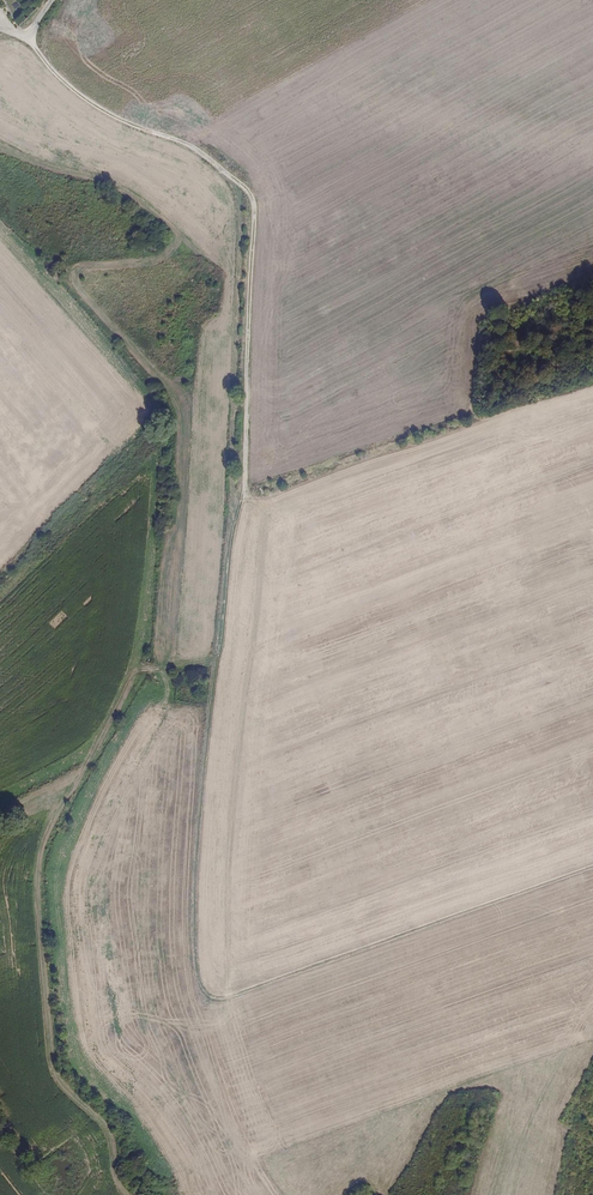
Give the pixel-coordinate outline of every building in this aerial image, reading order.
[(191,704),(188,703),(186,704),(185,705),(184,708),(185,711),(187,713),(190,713),(192,712),(194,710),(194,707),(193,705),(191,704)]
